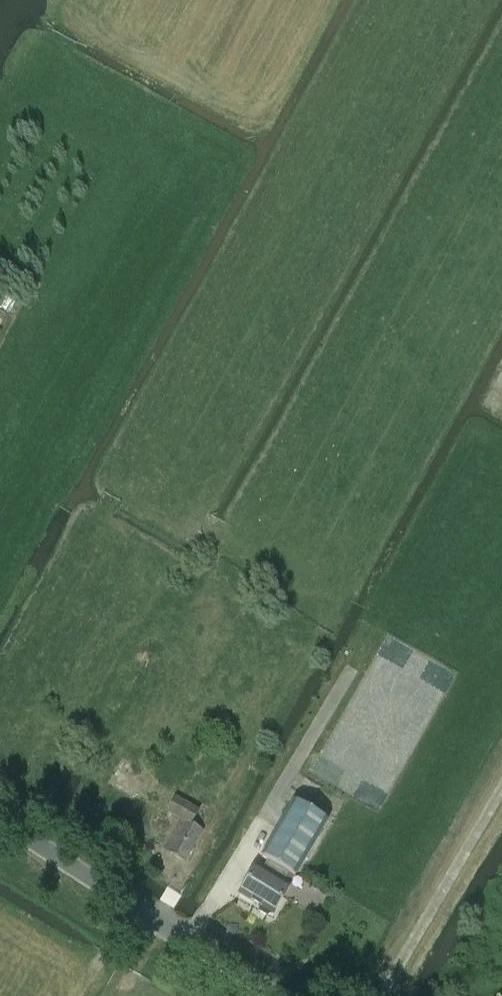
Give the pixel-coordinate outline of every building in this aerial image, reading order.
[(191,825),(199,811),(176,798),(168,812),(182,819),(164,850),(185,862),(202,831),(191,825)] [(295,877),(328,822),(293,801),(262,855),(268,859),(262,870),(256,866),(239,894),(259,906),(258,908),(259,912),(267,917),(272,915),(273,914),(274,915),(290,888),(283,884),(289,873),(295,877)]
